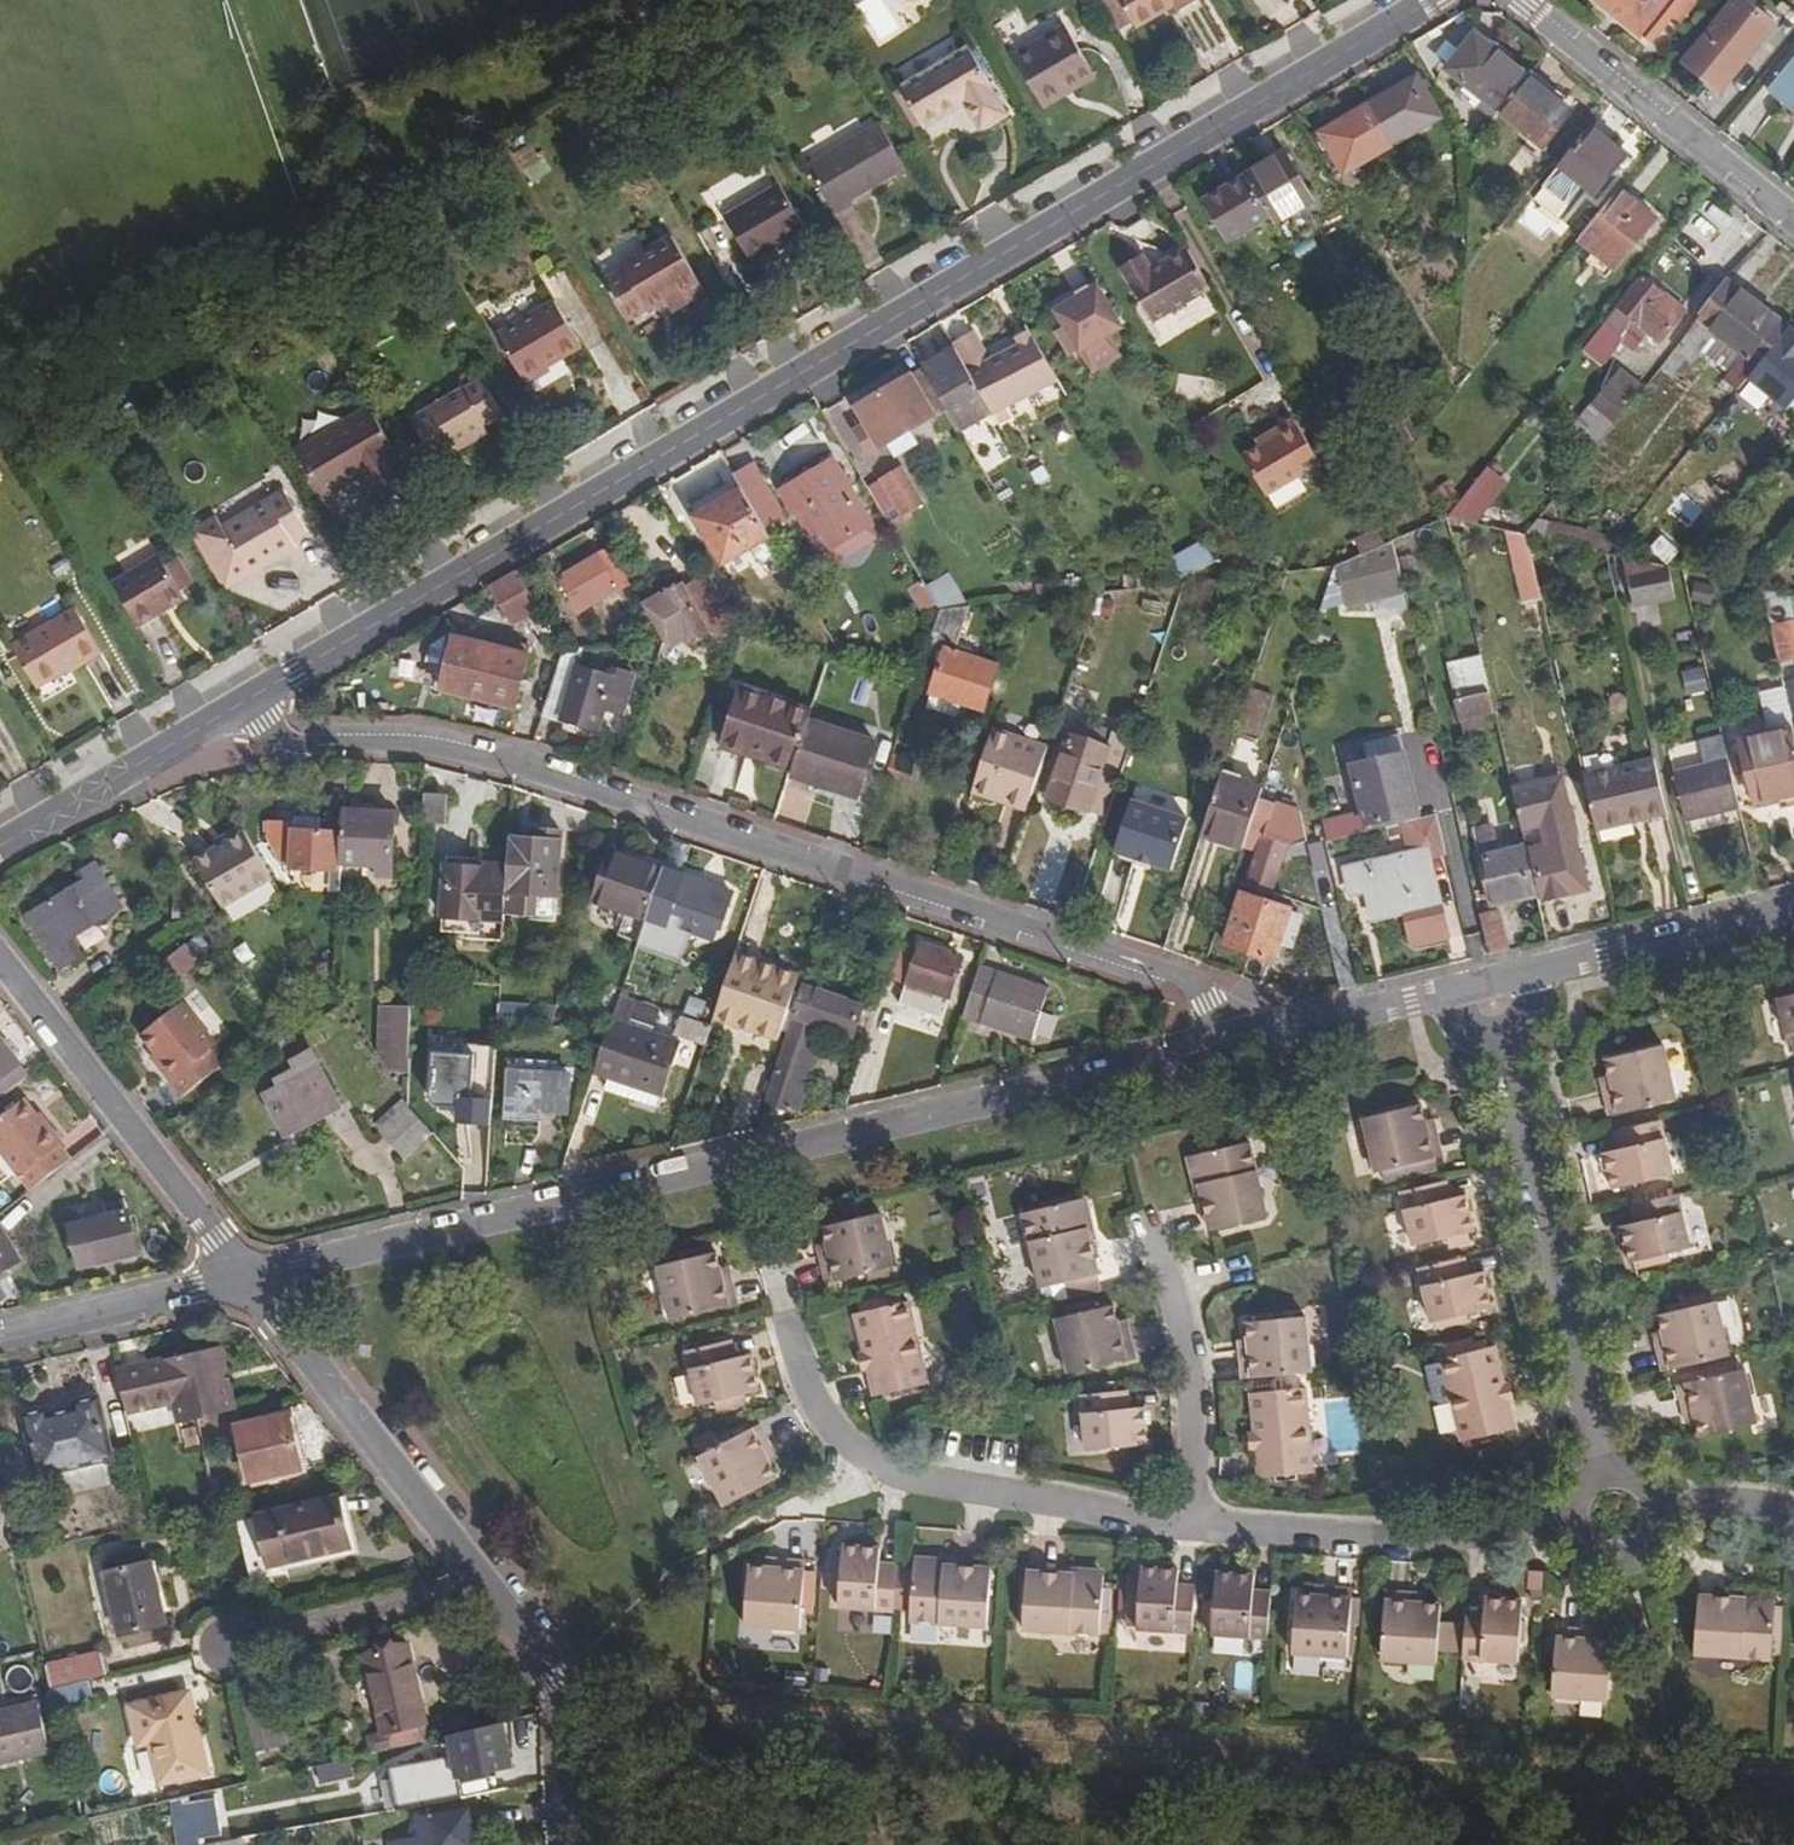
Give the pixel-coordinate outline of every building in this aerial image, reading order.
[(1184,0),(1105,0),(1124,31),(1163,9),(1167,15),(1186,3),(1184,0)] [(1686,17),(1699,0),(1600,0),(1653,43),(1673,17),(1678,11),(1686,17)] [(1776,19),(1752,0),(1736,0),(1689,57),(1722,84),(1776,19)] [(1010,52),(1068,28),(1060,10),(1026,24),(1022,13),(998,23),(1010,52)] [(1678,11),(1673,17),(1681,23),(1686,17),(1678,11)] [(1503,108),(1532,72),(1478,29),(1450,65),(1484,92),(1457,109),(1476,140),(1503,108)] [(1026,102),(1046,90),(1054,86),(1058,92),(1082,78),(1057,35),(1026,53),(1023,48),(1001,60),(1026,102)] [(993,118),(979,93),(980,92),(956,51),(888,92),(911,133),(952,108),(967,133),(993,118)] [(1771,87),(1793,105),(1793,60),(1771,87)] [(1370,101),(1395,143),(1444,114),(1420,72),(1370,101)] [(1532,72),(1503,108),(1548,145),(1577,108),(1532,72)] [(1050,96),(1058,92),(1054,86),(1046,90),(1050,96)] [(1395,143),(1370,101),(1321,129),(1346,171),(1395,143)] [(1566,165),(1599,191),(1630,153),(1596,125),(1566,165)] [(841,203),(894,172),(867,127),(795,170),(823,220),(843,208),(841,203)] [(1247,174),(1285,151),(1283,147),(1244,170),(1246,173),(1247,174)] [(1271,215),(1277,227),(1316,203),(1285,151),(1247,174),(1271,215)] [(1230,239),(1271,215),(1247,174),(1246,173),(1206,197),(1230,239)] [(1582,236),(1580,239),(1616,269),(1661,215),(1624,185),(1595,220),(1582,236)] [(772,188),(717,220),(742,264),(797,231),(772,188)] [(1562,224),(1526,194),(1501,225),(1538,254),(1562,224)] [(1493,210),(1484,222),(1493,230),(1503,218),(1493,210)] [(1572,228),(1582,236),(1595,220),(1584,211),(1572,228)] [(642,317),(662,306),(673,300),(678,308),(700,296),(665,237),(613,268),(617,274),(625,287),(604,298),(619,325),(640,313),(642,317)] [(1206,290),(1211,286),(1188,247),(1153,268),(1148,261),(1127,273),(1154,320),(1206,290)] [(597,286),(604,298),(625,287),(617,274),(597,286)] [(1649,334),(1662,345),(1687,312),(1643,277),(1618,310),(1633,323),(1626,332),(1641,344),(1649,334)] [(1705,314),(1676,351),(1692,363),(1715,337),(1743,358),(1722,385),(1734,395),(1791,325),(1727,279),(1700,310),(1705,314)] [(1075,355),(1077,358),(1081,356),(1092,376),(1121,358),(1110,338),(1122,330),(1097,282),(1050,311),(1060,329),(1052,335),(1067,359),(1075,355)] [(667,314),(678,308),(673,300),(662,306),(667,314)] [(544,372),(542,368),(578,348),(550,301),(491,333),(522,384),(544,372)] [(1059,374),(1035,333),(993,356),(977,327),(955,339),(959,346),(997,411),(1004,423),(1016,416),(1008,403),(1059,374)] [(962,431),(997,411),(959,346),(924,366),(948,407),(962,431)] [(911,374),(935,415),(948,407),(924,366),(911,374)] [(870,453),(935,415),(911,374),(855,406),(865,425),(856,431),(870,453)] [(1615,420),(1639,390),(1618,374),(1595,404),(1615,420)] [(428,458),(446,448),(480,429),(496,421),(477,387),(409,426),(428,458)] [(391,455),(393,453),(365,407),(290,452),(318,500),(353,478),(368,502),(405,480),(391,455)] [(1267,493),(1321,462),(1295,415),(1274,428),(1277,434),(1245,453),(1267,493)] [(480,429),(446,448),(450,456),(484,436),(480,429)] [(877,527),(836,458),(780,493),(830,572),(882,539),(875,528),(877,527)] [(736,475),(757,513),(768,507),(764,500),(771,496),(752,463),(735,474),(736,475)] [(1490,465),(1471,489),(1484,500),(1504,475),(1490,465)] [(870,488),(891,522),(924,503),(904,468),(870,488)] [(724,563),(771,535),(757,513),(736,475),(689,504),(724,563)] [(273,557),(276,560),(294,549),(290,543),(305,533),(282,493),(218,529),(214,520),(201,528),(233,581),(273,557)] [(1538,600),(1519,527),(1500,532),(1519,605),(1538,600)] [(188,534),(224,592),(276,560),(273,557),(233,581),(201,528),(188,534)] [(1360,556),(1385,546),(1376,530),(1354,540),(1360,556)] [(1175,580),(1210,561),(1199,540),(1164,559),(1175,580)] [(1334,567),(1319,612),(1345,606),(1346,611),(1405,596),(1402,584),(1396,559),(1391,543),(1385,546),(1360,556),(1334,567)] [(581,614),(632,585),(612,549),(567,575),(571,583),(564,587),(581,614)] [(1608,553),(1618,596),(1664,586),(1659,564),(1608,553)] [(1414,555),(1396,559),(1402,584),(1419,579),(1414,555)] [(136,627),(158,614),(155,610),(180,595),(178,591),(191,583),(175,557),(162,565),(156,556),(110,583),(136,627)] [(513,617),(536,603),(518,571),(494,585),(513,617)] [(920,583),(926,609),(957,602),(952,576),(920,583)] [(682,583),(644,605),(664,640),(668,648),(687,636),(691,643),(711,632),(682,583)] [(924,584),(907,588),(912,612),(930,608),(924,584)] [(155,610),(158,614),(183,599),(180,595),(155,610)] [(956,649),(971,603),(940,607),(928,641),(945,646),(932,687),(962,696),(985,704),(999,662),(956,649)] [(33,685),(64,667),(71,663),(73,667),(99,651),(73,607),(10,645),(33,685)] [(1072,626),(1085,630),(1089,618),(1076,614),(1072,626)] [(1776,663),(1793,659),(1793,618),(1767,624),(1776,663)] [(517,708),(532,648),(497,639),(495,649),(455,639),(443,690),(517,708)] [(1461,717),(1493,710),(1477,639),(1445,646),(1461,717)] [(639,662),(654,667),(664,640),(646,642),(639,662)] [(596,728),(604,705),(607,695),(623,699),(619,709),(629,712),(641,675),(620,668),(617,677),(586,666),(591,648),(564,651),(544,710),(596,728)] [(1755,691),(1762,727),(1789,722),(1783,686),(1755,691)] [(722,743),(748,751),(750,743),(794,757),(808,716),(810,709),(741,687),(722,743)] [(962,696),(932,687),(927,700),(958,710),(962,696)] [(1272,694),(1250,687),(1235,731),(1257,738),(1272,694)] [(607,695),(604,705),(619,709),(623,699),(607,695)] [(872,738),(808,716),(794,757),(792,765),(790,771),(812,779),(815,772),(828,777),(826,783),(853,792),(872,738)] [(1110,744),(1115,727),(1115,726),(1094,720),(1090,730),(1088,737),(1110,744)] [(1088,737),(1090,730),(1069,723),(1049,787),(1068,794),(1066,802),(1088,810),(1104,761),(1118,766),(1129,732),(1115,727),(1110,744),(1088,737)] [(973,788),(996,796),(999,790),(1029,800),(1048,743),(994,725),(973,788)] [(1323,819),(1326,832),(1419,810),(1398,729),(1363,738),(1367,759),(1352,763),(1364,810),(1323,819)] [(1686,817),(1740,806),(1723,734),(1699,739),(1704,762),(1674,768),(1686,817)] [(872,738),(853,792),(852,794),(874,801),(893,745),(872,738)] [(1744,752),(1759,814),(1781,809),(1784,819),(1793,817),(1793,740),(1744,752)] [(750,743),(748,751),(792,765),(794,757),(750,743)] [(1583,770),(1596,824),(1667,809),(1655,755),(1583,770)] [(815,772),(812,779),(826,783),(828,777),(815,772)] [(1221,773),(1202,830),(1245,845),(1264,786),(1221,773)] [(1561,781),(1515,792),(1523,825),(1542,820),(1548,844),(1532,848),(1543,898),(1568,892),(1567,884),(1584,880),(1561,781)] [(999,790),(996,796),(1027,807),(1029,800),(999,790)] [(449,822),(450,794),(430,794),(429,822),(449,822)] [(1249,880),(1275,888),(1292,838),(1289,837),(1299,806),(1275,799),(1249,880)] [(1113,851),(1135,859),(1149,863),(1170,870),(1187,820),(1130,801),(1113,851)] [(1427,844),(1443,840),(1435,806),(1419,810),(1427,844)] [(344,809),(341,860),(376,861),(375,874),(389,873),(393,812),(344,809)] [(328,902),(339,903),(341,869),(337,869),(338,832),(294,830),(293,823),(269,823),(268,845),(282,863),(291,863),(291,867),(308,868),(308,875),(317,876),(318,869),(330,869),(328,902)] [(509,862),(507,887),(558,890),(564,828),(537,826),(536,835),(511,833),(509,862)] [(1536,894),(1524,843),(1497,849),(1491,826),(1474,830),(1492,905),(1536,894)] [(271,876),(243,829),(192,859),(221,905),(271,876)] [(448,858),(478,856),(477,834),(447,835),(448,858)] [(1413,940),(1447,932),(1427,848),(1345,867),(1351,893),(1367,889),(1373,917),(1406,909),(1413,940)] [(591,900),(646,919),(651,904),(664,868),(608,850),(591,900)] [(1147,869),(1149,863),(1135,859),(1133,864),(1147,869)] [(507,887),(509,862),(484,862),(483,865),(446,863),(443,912),(504,915),(507,887)] [(71,940),(106,919),(100,910),(116,898),(94,863),(79,872),(84,881),(29,914),(60,968),(81,956),(71,940)] [(664,868),(651,904),(673,912),(670,923),(704,934),(708,922),(720,927),(728,907),(724,906),(730,890),(664,868)] [(1275,958),(1292,906),(1242,890),(1226,942),(1275,958)] [(1480,916),(1489,953),(1508,949),(1499,911),(1480,916)] [(155,962),(169,979),(207,957),(190,936),(155,962)] [(907,983),(950,996),(962,961),(946,955),(948,952),(921,943),(907,983)] [(798,976),(736,956),(714,1019),(776,1039),(798,976)] [(210,962),(207,957),(169,979),(175,988),(210,962)] [(1042,989),(981,969),(968,1007),(1029,1028),(1042,989)] [(800,988),(790,1015),(796,1017),(768,1100),(796,1110),(813,1066),(803,1063),(817,1025),(853,1037),(863,1009),(800,988)] [(1775,997),(1788,1052),(1793,1050),(1793,993),(1775,997)] [(498,998),(496,1021),(551,1026),(556,1003),(498,998)] [(225,1064),(214,1049),(219,1045),(186,1000),(144,1032),(162,1057),(156,1061),(182,1096),(225,1064)] [(600,1089),(674,1107),(690,1041),(655,1032),(661,1006),(640,1001),(634,1024),(617,1020),(600,1089)] [(390,1068),(406,1069),(407,1058),(405,1057),(406,1009),(388,1008),(385,1062),(390,1068)] [(874,1013),(863,1009),(853,1037),(865,1041),(874,1013)] [(678,1036),(707,1045),(713,1026),(684,1016),(678,1036)] [(477,1055),(490,1055),(492,1021),(478,1020),(477,1055)] [(869,1039),(882,1043),(888,1025),(876,1021),(869,1039)] [(431,1035),(429,1049),(463,1053),(465,1038),(431,1035)] [(30,1078),(0,1038),(0,1100),(30,1078)] [(1610,1083),(1602,1085),(1609,1114),(1674,1098),(1662,1043),(1605,1058),(1609,1075),(1610,1083)] [(269,1094),(288,1129),(339,1100),(312,1051),(295,1061),(298,1069),(278,1080),(281,1087),(269,1094)] [(508,1068),(506,1116),(540,1118),(540,1108),(567,1109),(569,1072),(508,1068)] [(1610,1083),(1609,1075),(1600,1078),(1602,1085),(1610,1083)] [(397,1149),(426,1126),(404,1100),(402,1097),(374,1120),(397,1149)] [(339,1100),(288,1129),(291,1134),(342,1105),(339,1100)] [(1439,1154),(1432,1125),(1422,1127),(1420,1118),(1416,1101),(1357,1115),(1371,1170),(1439,1154)] [(47,1123),(43,1126),(36,1116),(25,1102),(0,1120),(0,1151),(30,1191),(41,1183),(70,1161),(60,1147),(63,1144),(47,1123)] [(40,1114),(36,1116),(43,1126),(47,1123),(40,1114)] [(1430,1116),(1420,1118),(1422,1127),(1432,1125),(1430,1116)] [(1658,1118),(1614,1128),(1618,1148),(1599,1152),(1607,1188),(1669,1172),(1658,1118)] [(1185,1158),(1189,1172),(1198,1179),(1201,1194),(1209,1227),(1265,1214),(1247,1138),(1192,1151),(1185,1158)] [(1198,1179),(1189,1172),(1195,1195),(1201,1194),(1198,1179)] [(1443,1178),(1404,1187),(1417,1243),(1477,1228),(1468,1191),(1447,1196),(1443,1178)] [(1674,1192),(1633,1202),(1636,1221),(1616,1226),(1626,1264),(1687,1248),(1674,1192)] [(1084,1224),(1089,1217),(1086,1201),(1075,1197),(1018,1210),(1037,1286),(1095,1271),(1087,1237),(1084,1224)] [(113,1257),(135,1251),(123,1199),(100,1204),(102,1215),(68,1224),(76,1257),(111,1249),(113,1257)] [(816,1224),(821,1242),(823,1252),(815,1253),(823,1281),(889,1264),(875,1210),(816,1224)] [(1093,1235),(1089,1217),(1084,1224),(1087,1237),(1093,1235)] [(12,1248),(0,1226),(0,1255),(12,1248)] [(813,1244),(815,1253),(823,1252),(821,1242),(813,1244)] [(78,1265),(113,1257),(111,1249),(76,1257),(78,1265)] [(717,1278),(715,1267),(711,1250),(653,1263),(667,1317),(733,1302),(727,1276),(717,1278)] [(1462,1254),(1422,1263),(1436,1318),(1496,1304),(1488,1267),(1466,1272),(1462,1254)] [(717,1278),(727,1276),(724,1265),(715,1267),(717,1278)] [(1656,1309),(1660,1326),(1662,1335),(1654,1337),(1661,1369),(1727,1354),(1713,1295),(1656,1309)] [(858,1350),(863,1366),(870,1395),(923,1381),(903,1299),(848,1312),(858,1350)] [(1115,1326),(1114,1318),(1110,1302),(1050,1316),(1063,1370),(1131,1354),(1124,1324),(1115,1326)] [(1244,1376),(1312,1370),(1308,1314),(1248,1317),(1250,1337),(1251,1345),(1241,1346),(1244,1376)] [(1115,1326),(1124,1324),(1122,1316),(1114,1318),(1115,1326)] [(1652,1328),(1654,1337),(1662,1335),(1660,1326),(1652,1328)] [(1251,1345),(1250,1337),(1241,1338),(1241,1346),(1251,1345)] [(745,1351),(730,1355),(726,1338),(680,1348),(693,1405),(753,1389),(745,1351)] [(1504,1387),(1500,1371),(1493,1344),(1439,1357),(1461,1440),(1514,1426),(1504,1387)] [(218,1345),(117,1370),(126,1412),(172,1401),(177,1423),(196,1418),(233,1409),(218,1345)] [(855,1368),(863,1366),(858,1350),(851,1352),(855,1368)] [(1678,1380),(1685,1407),(1693,1404),(1695,1413),(1699,1431),(1760,1418),(1747,1363),(1678,1380)] [(1500,1371),(1504,1387),(1511,1385),(1507,1369),(1500,1371)] [(1250,1391),(1254,1430),(1255,1445),(1258,1475),(1315,1470),(1307,1386),(1250,1391)] [(1126,1388),(1079,1393),(1084,1447),(1146,1441),(1144,1403),(1128,1405),(1126,1388)] [(48,1404),(22,1410),(38,1472),(114,1453),(99,1391),(74,1398),(75,1404),(49,1411),(48,1404)] [(1686,1415),(1695,1413),(1693,1404),(1685,1407),(1686,1415)] [(246,1479),(297,1467),(284,1413),(233,1425),(246,1479)] [(772,1476),(764,1461),(760,1454),(769,1449),(755,1423),(694,1455),(721,1505),(772,1476)] [(773,1456),(769,1449),(760,1454),(764,1461),(773,1456)] [(270,1564),(350,1545),(339,1497),(260,1516),(270,1564)] [(858,1606),(891,1607),(895,1562),(876,1562),(877,1544),(838,1543),(834,1605),(858,1606)] [(156,1545),(87,1562),(90,1575),(159,1557),(156,1545)] [(943,1563),(938,1556),(917,1555),(910,1560),(907,1619),(983,1626),(988,1567),(955,1564),(943,1563)] [(956,1558),(938,1556),(943,1563),(955,1564),(956,1558)] [(773,1568),(774,1559),(764,1558),(763,1568),(773,1568)] [(773,1568),(763,1568),(745,1567),(742,1625),(799,1628),(802,1560),(774,1559),(773,1568)] [(150,1564),(165,1627),(173,1625),(159,1561),(150,1564)] [(1190,1626),(1193,1587),(1174,1585),(1175,1564),(1135,1561),(1131,1622),(1190,1626)] [(120,1638),(165,1627),(150,1564),(105,1574),(120,1638)] [(1265,1632),(1268,1592),(1248,1591),(1249,1568),(1211,1566),(1206,1628),(1265,1632)] [(1097,1568),(1075,1567),(1069,1572),(1056,1571),(1023,1570),(1019,1628),(1097,1634),(1102,1577),(1097,1568)] [(1323,1593),(1315,1593),(1296,1592),(1292,1651),(1347,1655),(1353,1586),(1323,1585),(1323,1593)] [(1323,1593),(1323,1585),(1315,1585),(1315,1593),(1323,1593)] [(1440,1601),(1422,1600),(1413,1600),(1414,1590),(1384,1588),(1378,1658),(1435,1661),(1440,1601)] [(1423,1591),(1414,1590),(1413,1600),(1422,1600),(1423,1591)] [(1481,1614),(1464,1613),(1461,1653),(1517,1658),(1521,1595),(1483,1593),(1481,1614)] [(1768,1594),(1751,1593),(1744,1600),(1733,1599),(1696,1597),(1691,1655),(1769,1660),(1774,1602),(1768,1594)] [(1583,1637),(1584,1628),(1555,1626),(1552,1697),(1607,1701),(1610,1638),(1592,1637),(1583,1637)] [(1583,1637),(1592,1637),(1592,1629),(1584,1628),(1583,1637)] [(403,1649),(393,1652),(395,1665),(406,1663),(403,1649)] [(395,1665),(393,1652),(358,1660),(375,1736),(419,1725),(406,1663),(395,1665)] [(100,1655),(44,1668),(50,1690),(88,1681),(106,1677),(100,1655)] [(50,1690),(54,1711),(92,1702),(88,1681),(50,1690)] [(185,1733),(196,1731),(188,1695),(177,1698),(185,1733)] [(185,1733),(177,1698),(128,1710),(137,1749),(150,1747),(159,1786),(206,1775),(196,1731),(185,1733)] [(255,1752),(274,1747),(264,1700),(244,1705),(255,1752)] [(37,1707),(41,1729),(49,1727),(45,1705),(37,1707)] [(37,1707),(0,1714),(0,1766),(47,1756),(41,1729),(37,1707)] [(456,1742),(466,1792),(528,1780),(518,1730),(456,1742)] [(435,1802),(434,1791),(428,1760),(383,1769),(392,1813),(412,1809),(417,1806),(435,1802)] [(170,1810),(171,1817),(183,1816),(184,1823),(195,1822),(198,1839),(220,1835),(214,1799),(181,1803),(182,1809),(170,1810)] [(413,1831),(388,1834),(382,1843),(382,1844),(465,1844),(460,1805),(420,1811),(423,1830),(413,1831)] [(411,1812),(413,1831),(423,1830),(420,1811),(411,1812)]
